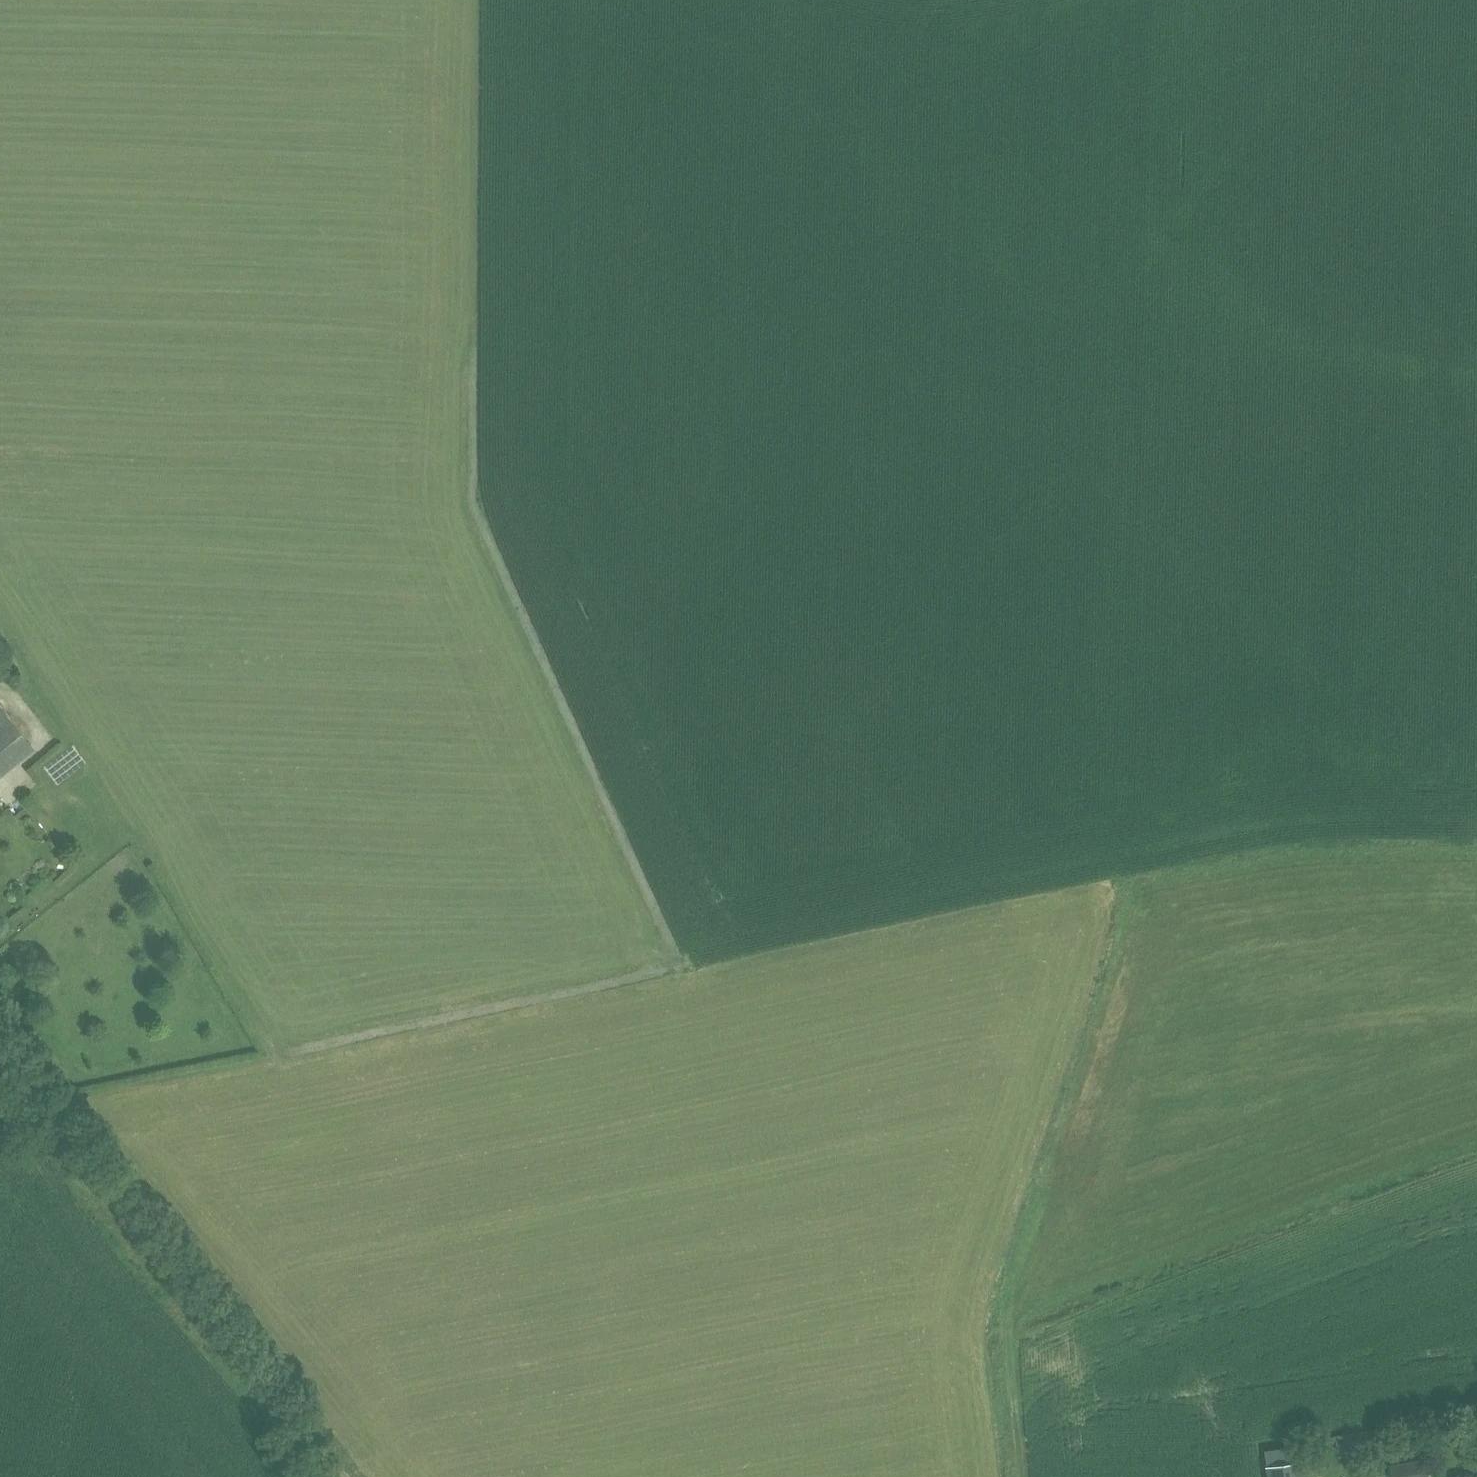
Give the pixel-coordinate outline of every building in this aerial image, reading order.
[(30,743),(0,706),(0,767),(30,743)] [(1267,1476),(1302,1476),(1297,1444),(1263,1450),(1267,1476)] [(1427,1460),(1390,1466),(1392,1476),(1430,1476),(1427,1460)]
